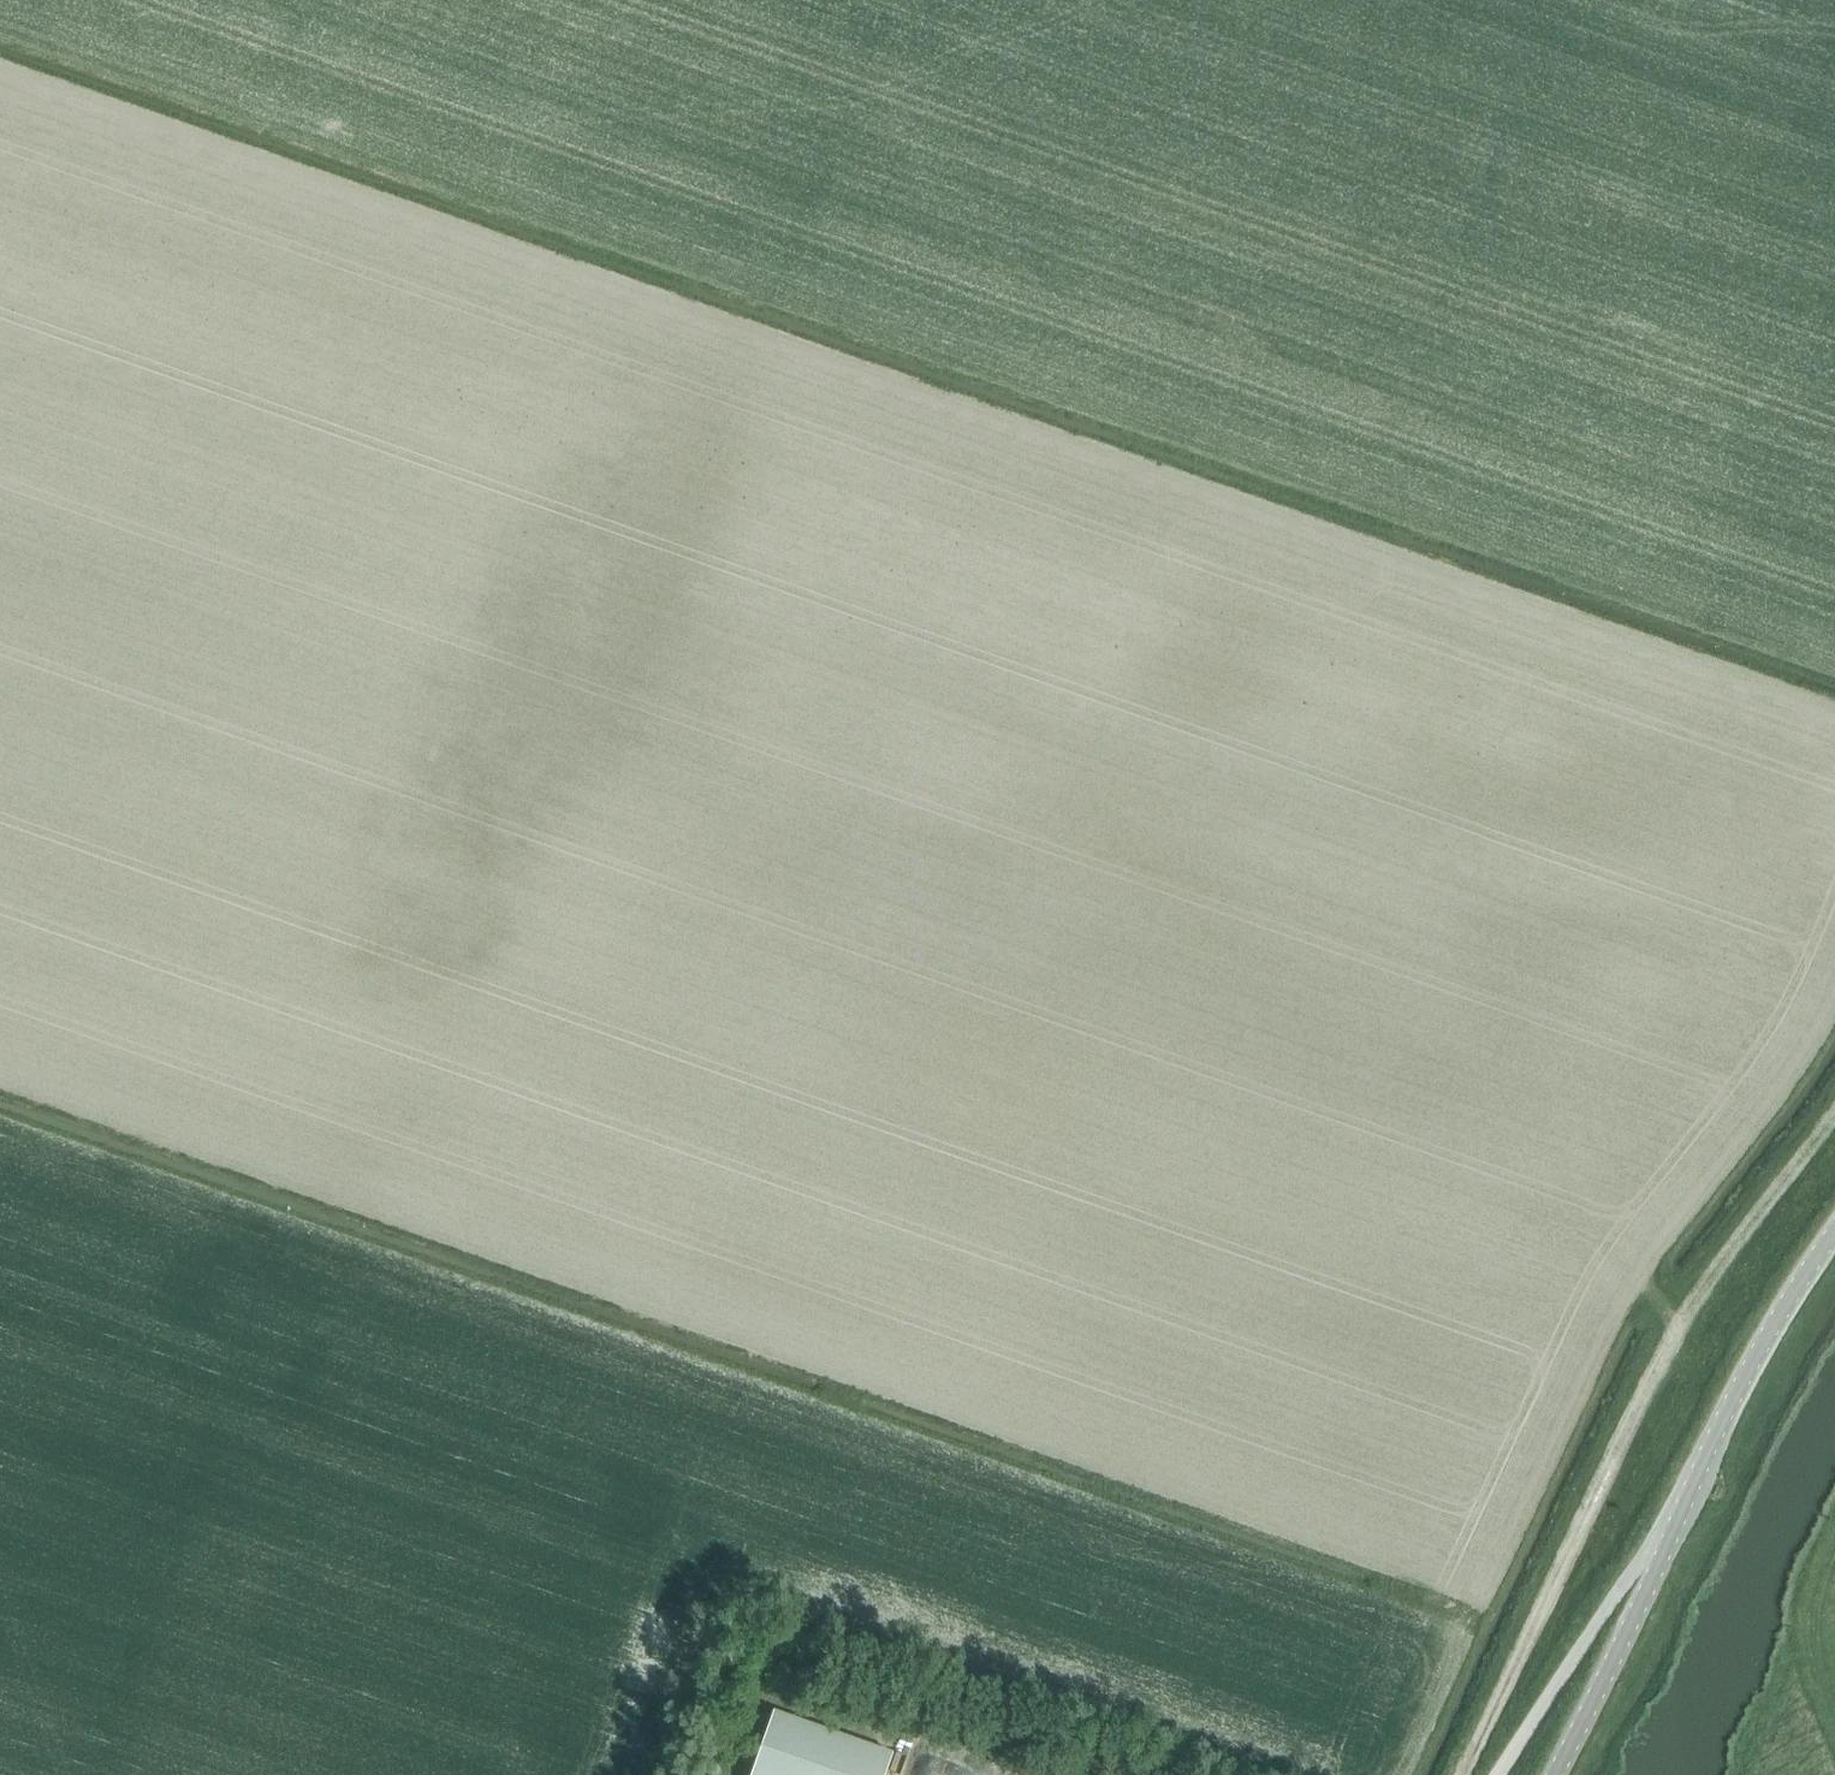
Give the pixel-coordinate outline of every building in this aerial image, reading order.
[(892,1756),(773,1714),(752,1774),(885,1774),(892,1756)]
